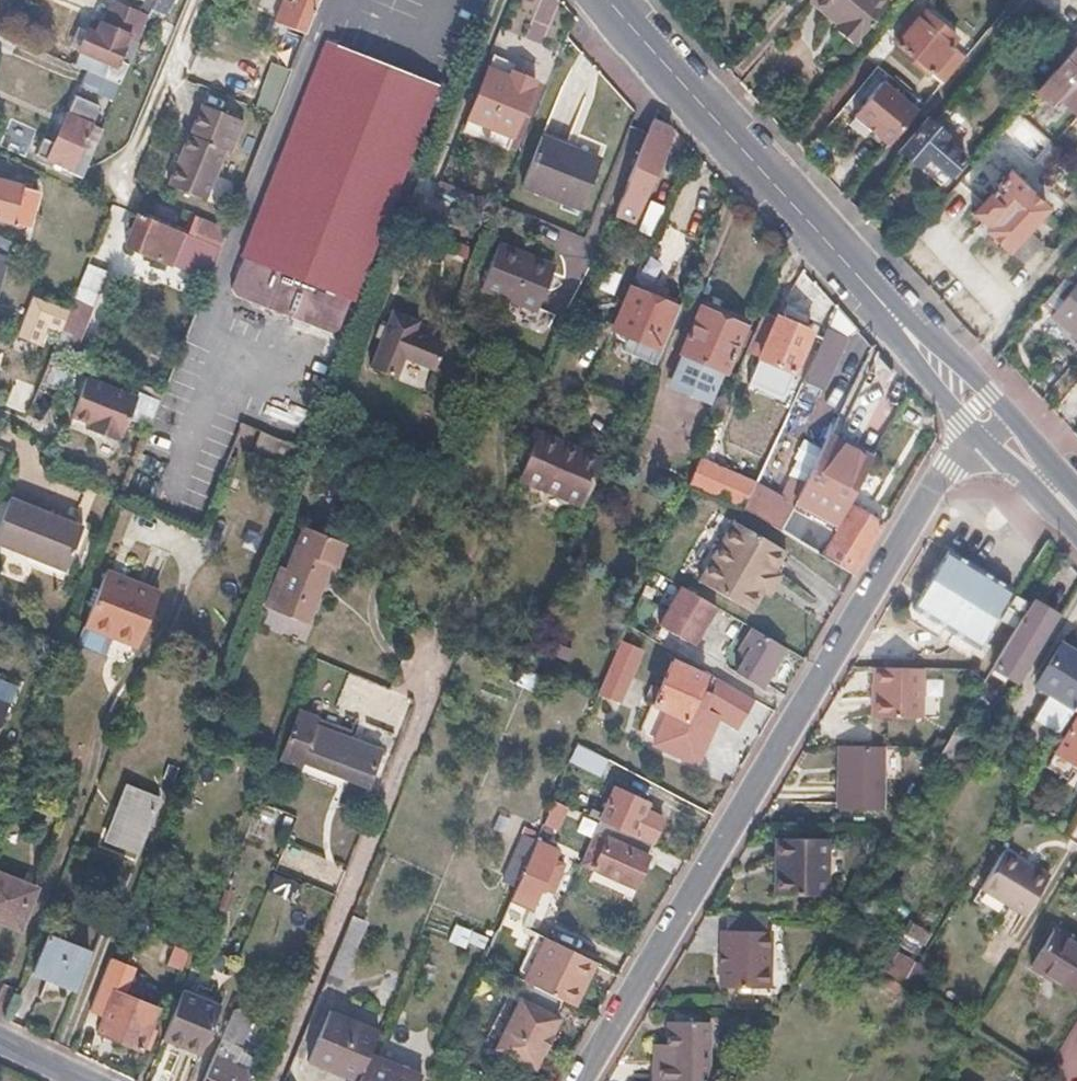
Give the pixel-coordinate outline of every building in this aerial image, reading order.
[(92,15),(80,46),(91,51),(110,58),(104,72),(122,79),(150,11),(154,0),(144,0),(141,6),(125,0),(121,0),(112,23),(92,15)] [(150,11),(166,17),(173,0),(154,0),(150,11)] [(293,0),(288,0),(285,7),(279,5),(274,17),(307,30),(319,0),(293,0)] [(837,20),(834,24),(855,41),(887,0),(812,0),(837,20)] [(901,26),(892,36),(897,40),(893,44),(927,71),(930,68),(944,80),(964,57),(951,46),(957,38),(922,10),(916,17),(906,30),(901,26)] [(1062,23),(1043,45),(1061,60),(1065,57),(1076,44),(1076,42),(1076,36),(1062,23)] [(175,31),(160,25),(154,38),(170,45),(175,31)] [(439,83),(324,40),(240,256),(243,258),(231,288),(235,297),(338,335),(439,83)] [(91,51),(80,46),(77,53),(88,58),(91,51)] [(1037,89),(1053,103),(1060,96),(1076,111),(1076,68),(1065,57),(1061,60),(1037,89)] [(488,60),(486,67),(511,76),(513,70),(488,60)] [(275,86),(270,84),(265,96),(279,102),(293,67),(280,62),(277,69),(280,70),(277,76),(279,77),(275,86)] [(104,72),(87,65),(81,80),(116,94),(122,79),(104,72)] [(511,76),(486,67),(468,116),(514,134),(535,79),(513,70),(511,76)] [(887,141),(916,108),(882,78),(853,112),(887,141)] [(58,140),(46,136),(40,152),(74,165),(72,170),(83,175),(97,140),(85,135),(99,102),(76,93),(58,140)] [(190,134),(188,134),(170,182),(207,197),(227,145),(233,148),(244,119),(202,103),(190,134)] [(947,134),(928,118),(899,149),(917,165),(925,156),(948,175),(964,158),(943,139),(947,134)] [(670,124),(655,119),(617,211),(636,219),(672,131),(670,124)] [(568,144),(544,133),(523,182),(582,207),(600,165),(566,150),(568,144)] [(568,144),(566,150),(600,165),(603,159),(568,144)] [(1046,208),(1007,173),(972,211),(990,228),(988,229),(1009,249),(1011,247),(1029,227),(1046,208)] [(0,179),(0,216),(27,224),(37,189),(0,179)] [(191,233),(138,211),(125,242),(164,258),(170,241),(185,247),(191,233)] [(228,228),(199,216),(192,233),(221,245),(228,228)] [(1043,240),(1029,227),(1011,247),(1025,260),(1043,240)] [(192,233),(191,233),(185,247),(202,254),(216,259),(221,245),(192,233)] [(10,239),(0,235),(0,272),(10,239)] [(518,249),(499,241),(480,285),(536,310),(553,271),(516,255),(518,249)] [(518,249),(516,255),(553,271),(556,265),(518,249)] [(216,259),(202,254),(192,279),(206,284),(216,259)] [(681,306),(632,285),(614,326),(613,329),(616,330),(617,334),(619,337),(627,339),(623,347),(657,362),(681,306)] [(1051,315),(1076,337),(1076,285),(1051,315)] [(69,307),(31,293),(18,327),(16,333),(33,340),(41,320),(61,328),(69,307)] [(712,403),(748,325),(744,323),(746,318),(705,299),(667,382),(712,403)] [(375,332),(383,336),(371,365),(396,374),(404,354),(434,365),(444,339),(415,328),(419,316),(394,306),(387,324),(380,321),(375,332)] [(777,316),(765,311),(746,354),(758,358),(777,316)] [(778,313),(777,316),(758,358),(747,383),(783,397),(813,330),(808,328),(795,323),(798,316),(786,311),(784,316),(778,313)] [(810,321),(798,316),(795,323),(808,328),(810,321)] [(847,338),(828,330),(803,381),(821,390),(847,338)] [(137,394),(86,374),(72,412),(89,419),(100,423),(98,429),(118,436),(120,431),(122,433),(137,394)] [(100,423),(89,419),(87,424),(98,429),(100,423)] [(539,432),(536,439),(566,451),(569,444),(539,432)] [(566,451),(536,439),(520,477),(580,503),(600,457),(569,444),(566,451)] [(872,461),(827,439),(795,500),(838,525),(872,461)] [(695,472),(690,484),(741,512),(742,510),(748,498),(754,484),(702,456),(695,472)] [(695,472),(686,469),(680,483),(689,485),(690,484),(695,472)] [(9,495),(0,518),(0,544),(65,569),(82,525),(9,495)] [(760,504),(748,498),(742,510),(754,517),(760,504)] [(772,511),(760,504),(754,517),(765,523),(772,511)] [(880,521),(853,506),(825,556),(852,571),(880,521)] [(786,518),(772,511),(765,523),(778,530),(783,521),(785,521),(786,518)] [(787,548),(734,516),(699,577),(751,609),(763,589),(775,568),(787,548)] [(785,521),(783,521),(778,530),(793,538),(799,525),(786,518),(785,521)] [(346,541),(303,524),(282,579),(275,576),(264,603),(307,620),(330,563),(336,566),(346,541)] [(823,538),(799,525),(793,538),(820,553),(824,546),(820,544),(823,538)] [(1014,589),(950,553),(916,611),(977,647),(1014,589)] [(784,573),(775,568),(763,589),(772,594),(784,573)] [(160,590),(106,569),(86,621),(109,630),(139,642),(160,590)] [(693,643),(715,605),(682,585),(659,624),(693,643)] [(1031,603),(1015,594),(1008,605),(1024,614),(1031,603)] [(1031,603),(1024,614),(993,665),(1009,674),(1049,610),(1033,600),(1031,603)] [(916,611),(908,624),(970,660),(977,647),(916,611)] [(634,614),(629,623),(641,631),(646,622),(634,614)] [(109,630),(86,621),(78,641),(101,650),(109,630)] [(741,642),(749,647),(736,670),(761,685),(784,647),(751,627),(741,642)] [(642,649),(621,640),(607,674),(627,683),(642,649)] [(1035,681),(1051,691),(1035,719),(1059,733),(1076,705),(1076,652),(1059,642),(1035,681)] [(658,682),(651,695),(650,698),(665,705),(650,738),(693,758),(709,725),(700,721),(705,709),(714,713),(738,727),(755,698),(720,678),(714,693),(698,684),(704,671),(671,655),(658,682)] [(926,668),(876,667),(875,718),(924,720),(926,668)] [(627,683),(607,674),(600,690),(621,699),(627,683)] [(658,682),(650,678),(643,692),(651,695),(658,682)] [(0,703),(0,730),(9,707),(0,703)] [(316,716),(299,709),(278,758),(361,793),(379,749),(335,731),(313,722),(316,716)] [(1055,749),(1076,763),(1076,714),(1055,749)] [(338,725),(316,716),(313,722),(335,731),(338,725)] [(607,758),(577,743),(570,760),(600,775),(607,758)] [(885,745),(840,744),(838,814),(883,814),(885,745)] [(612,786),(599,819),(634,835),(635,832),(650,838),(661,814),(641,806),(638,813),(623,807),(629,793),(612,786)] [(553,798),(543,821),(556,826),(566,804),(553,798)] [(153,811),(122,799),(105,839),(130,849),(135,837),(142,840),(153,811)] [(634,835),(599,819),(581,862),(631,886),(652,843),(634,835)] [(316,831),(312,842),(329,849),(325,858),(343,865),(351,845),(316,831)] [(536,838),(525,833),(517,850),(528,855),(536,838)] [(142,840),(135,837),(130,849),(137,851),(142,840)] [(558,848),(536,838),(528,855),(515,886),(509,898),(532,908),(535,902),(538,894),(543,883),(553,887),(560,869),(553,859),(558,848)] [(776,859),(780,859),(780,894),(827,894),(829,839),(776,839),(776,859)] [(528,855),(517,850),(503,881),(515,886),(528,855)] [(1046,876),(1004,850),(981,890),(1023,915),(1046,876)] [(0,872),(0,920),(19,928),(35,886),(0,872)] [(136,887),(122,881),(117,893),(131,899),(136,887)] [(363,921),(350,915),(345,928),(358,934),(363,921)] [(727,933),(723,933),(722,990),(773,989),(774,933),(770,933),(769,916),(727,916),(727,933)] [(358,934),(345,928),(327,971),(343,978),(361,935),(358,934)] [(483,933),(471,928),(467,939),(478,943),(483,933)] [(1050,929),(1029,965),(1070,991),(1076,979),(1076,946),(1050,929)] [(89,951),(48,934),(32,972),(73,989),(89,951)] [(596,961),(547,936),(526,981),(528,982),(539,988),(564,1000),(575,1006),(596,961)] [(915,965),(892,952),(882,970),(899,980),(904,984),(915,965)] [(179,972),(151,961),(135,1001),(113,993),(98,1030),(141,1048),(156,1011),(162,1014),(179,972)] [(539,988),(528,982),(497,1048),(507,1053),(539,988)] [(564,1000),(539,988),(507,1053),(538,1067),(545,1050),(548,1051),(557,1034),(554,1032),(563,1014),(558,1012),(564,1000)] [(219,1006),(207,1002),(191,1042),(203,1046),(219,1006)] [(232,1009),(202,1080),(250,1080),(252,1077),(250,1076),(231,1069),(234,1063),(240,1048),(236,1046),(248,1015),(232,1009)] [(383,1015),(368,1009),(361,1024),(377,1031),(383,1015)] [(361,1024),(330,1011),(311,1057),(357,1078),(367,1054),(377,1031),(361,1024)] [(651,1023),(650,1080),(705,1080),(705,1025),(651,1023)] [(167,1024),(148,1071),(173,1080),(189,1080),(196,1064),(183,1059),(186,1053),(175,1049),(182,1031),(167,1024)] [(357,1078),(356,1080),(418,1080),(420,1078),(367,1054),(357,1078)] [(234,1063),(231,1069),(250,1076),(252,1070),(234,1063)] [(437,1068),(431,1080),(446,1080),(450,1073),(437,1068)]
